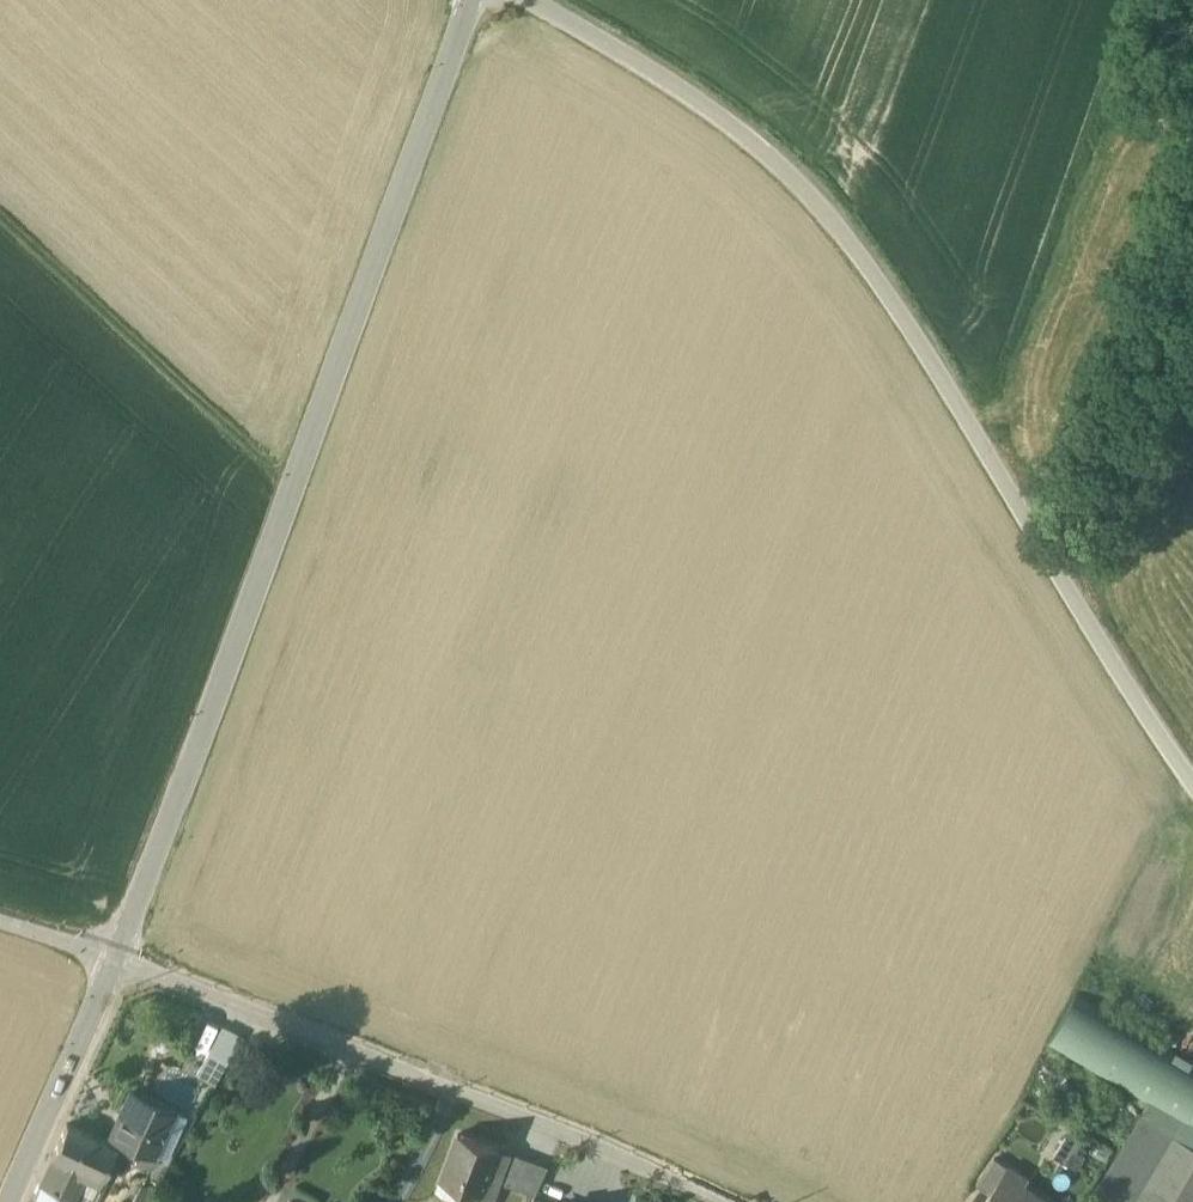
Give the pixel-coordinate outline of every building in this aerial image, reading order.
[(1192,1144),(1192,1072),(1073,1004),(1042,1058),(1140,1112),(1175,1133),(1192,1144)] [(242,1037),(222,1025),(194,1072),(214,1084),(242,1037)] [(172,1110),(132,1091),(112,1134),(152,1153),(172,1110)] [(1175,1133),(1140,1112),(1091,1196),(1101,1201),(1135,1201),(1151,1175),(1175,1133)] [(115,1145),(66,1124),(52,1156),(86,1171),(100,1178),(115,1145)] [(1054,1125),(1046,1143),(1059,1149),(1067,1132),(1054,1125)] [(499,1148),(457,1132),(437,1186),(459,1195),(462,1186),(493,1198),(504,1167),(494,1163),(499,1148)] [(1175,1133),(1151,1175),(1192,1200),(1192,1144),(1175,1133)] [(1088,1144),(1071,1134),(1057,1157),(1075,1167),(1088,1144)] [(548,1164),(516,1153),(505,1181),(535,1192),(548,1164)] [(86,1171),(52,1156),(39,1183),(73,1199),(86,1171)] [(997,1157),(979,1183),(992,1192),(1004,1175),(1005,1175),(1011,1167),(997,1157)] [(1004,1175),(992,1192),(986,1201),(1052,1201),(1024,1183),(1022,1187),(1005,1175),(1004,1175)] [(1151,1175),(1135,1201),(1192,1201),(1192,1200),(1151,1175)] [(39,1183),(33,1197),(43,1201),(72,1201),(73,1201),(73,1199),(39,1183)]
